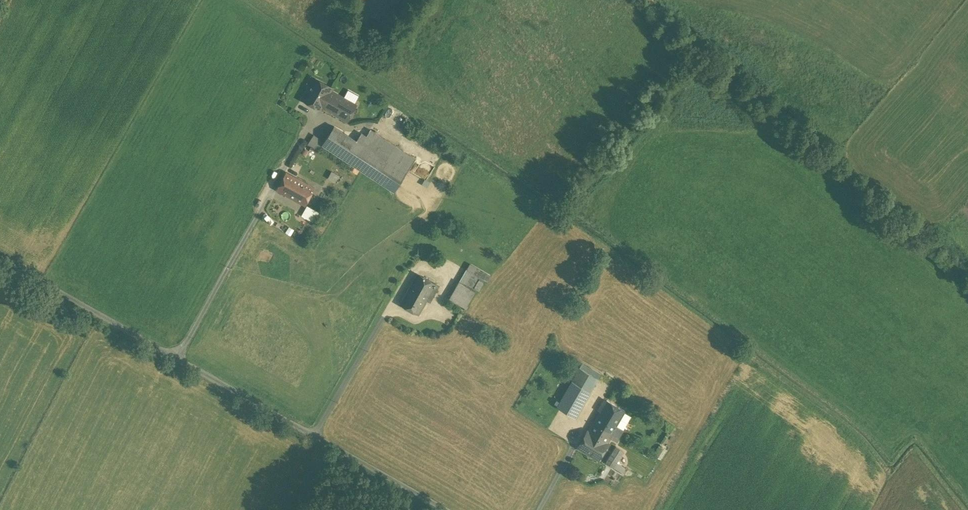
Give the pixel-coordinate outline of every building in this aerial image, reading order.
[(333,87),(315,78),(303,99),(321,109),(322,107),(331,90),(333,87)] [(352,81),(347,78),(343,85),(348,88),(352,81)] [(366,86),(353,79),(352,81),(348,88),(360,95),(366,86)] [(357,104),(331,90),(322,107),(348,121),(357,104)] [(416,159),(371,129),(367,136),(362,132),(357,140),(334,126),(324,141),(314,135),(308,143),(319,150),(322,144),(395,191),(416,159)] [(301,180),(287,172),(278,189),(290,196),(301,180)] [(314,188),(301,180),(290,196),(305,204),(314,188)] [(306,204),(301,214),(312,220),(317,210),(306,204)] [(435,284),(418,274),(410,289),(426,299),(432,290),(435,284)] [(463,275),(449,301),(461,307),(475,282),(463,275)] [(426,299),(410,289),(402,303),(418,313),(426,299)] [(432,290),(426,299),(430,301),(435,292),(432,290)] [(589,373),(580,367),(572,380),(591,391),(598,378),(589,373)] [(601,374),(592,368),(589,373),(598,378),(599,378),(598,378),(601,374)] [(591,391),(572,380),(557,406),(560,408),(576,417),(591,391)] [(625,410),(607,400),(600,411),(594,422),(612,433),(617,425),(625,410)] [(612,433),(594,422),(588,431),(587,431),(578,447),(598,459),(608,443),(607,442),(610,437),(612,433)] [(623,429),(617,425),(612,433),(619,437),(623,429)] [(619,437),(612,433),(610,437),(617,441),(619,437)] [(616,446),(606,462),(614,467),(617,462),(624,451),(616,446)] [(625,468),(617,462),(614,467),(622,472),(625,468)]
